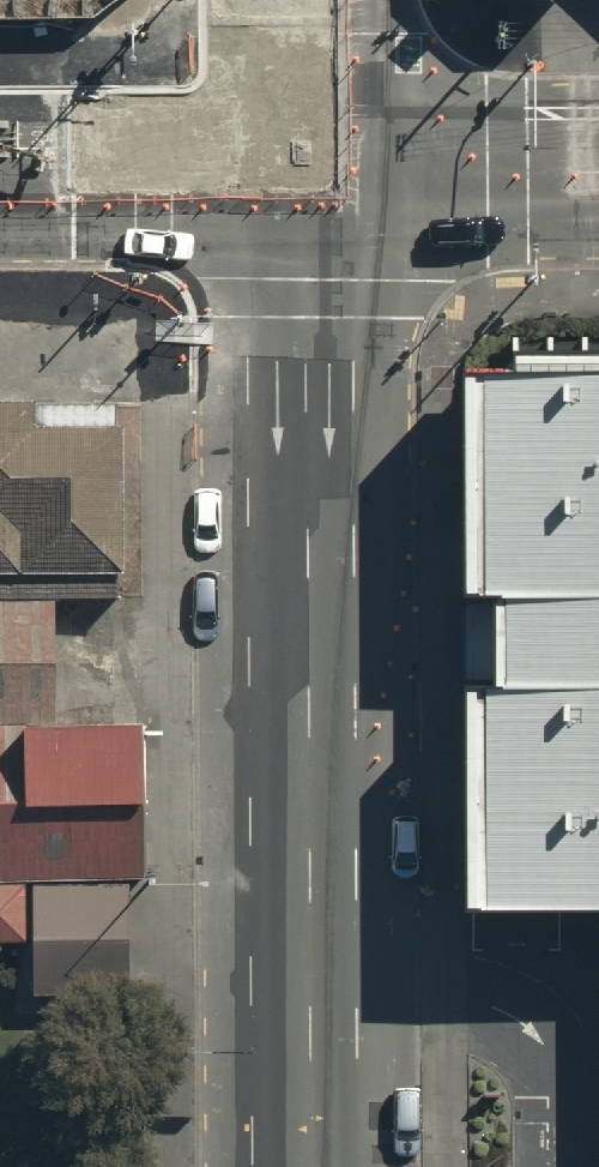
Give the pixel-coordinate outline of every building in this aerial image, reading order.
[(470,388),(472,598),(496,598),(497,689),(467,690),(470,914),(598,913),(598,386),(470,388)] [(0,411),(0,582),(118,582),(117,411),(0,411)] [(0,610),(0,722),(62,722),(62,609),(0,610)] [(0,732),(0,879),(147,879),(146,731),(0,732)] [(0,890),(0,946),(23,946),(23,890),(0,890)] [(129,891),(36,892),(35,998),(128,999),(129,891)]
